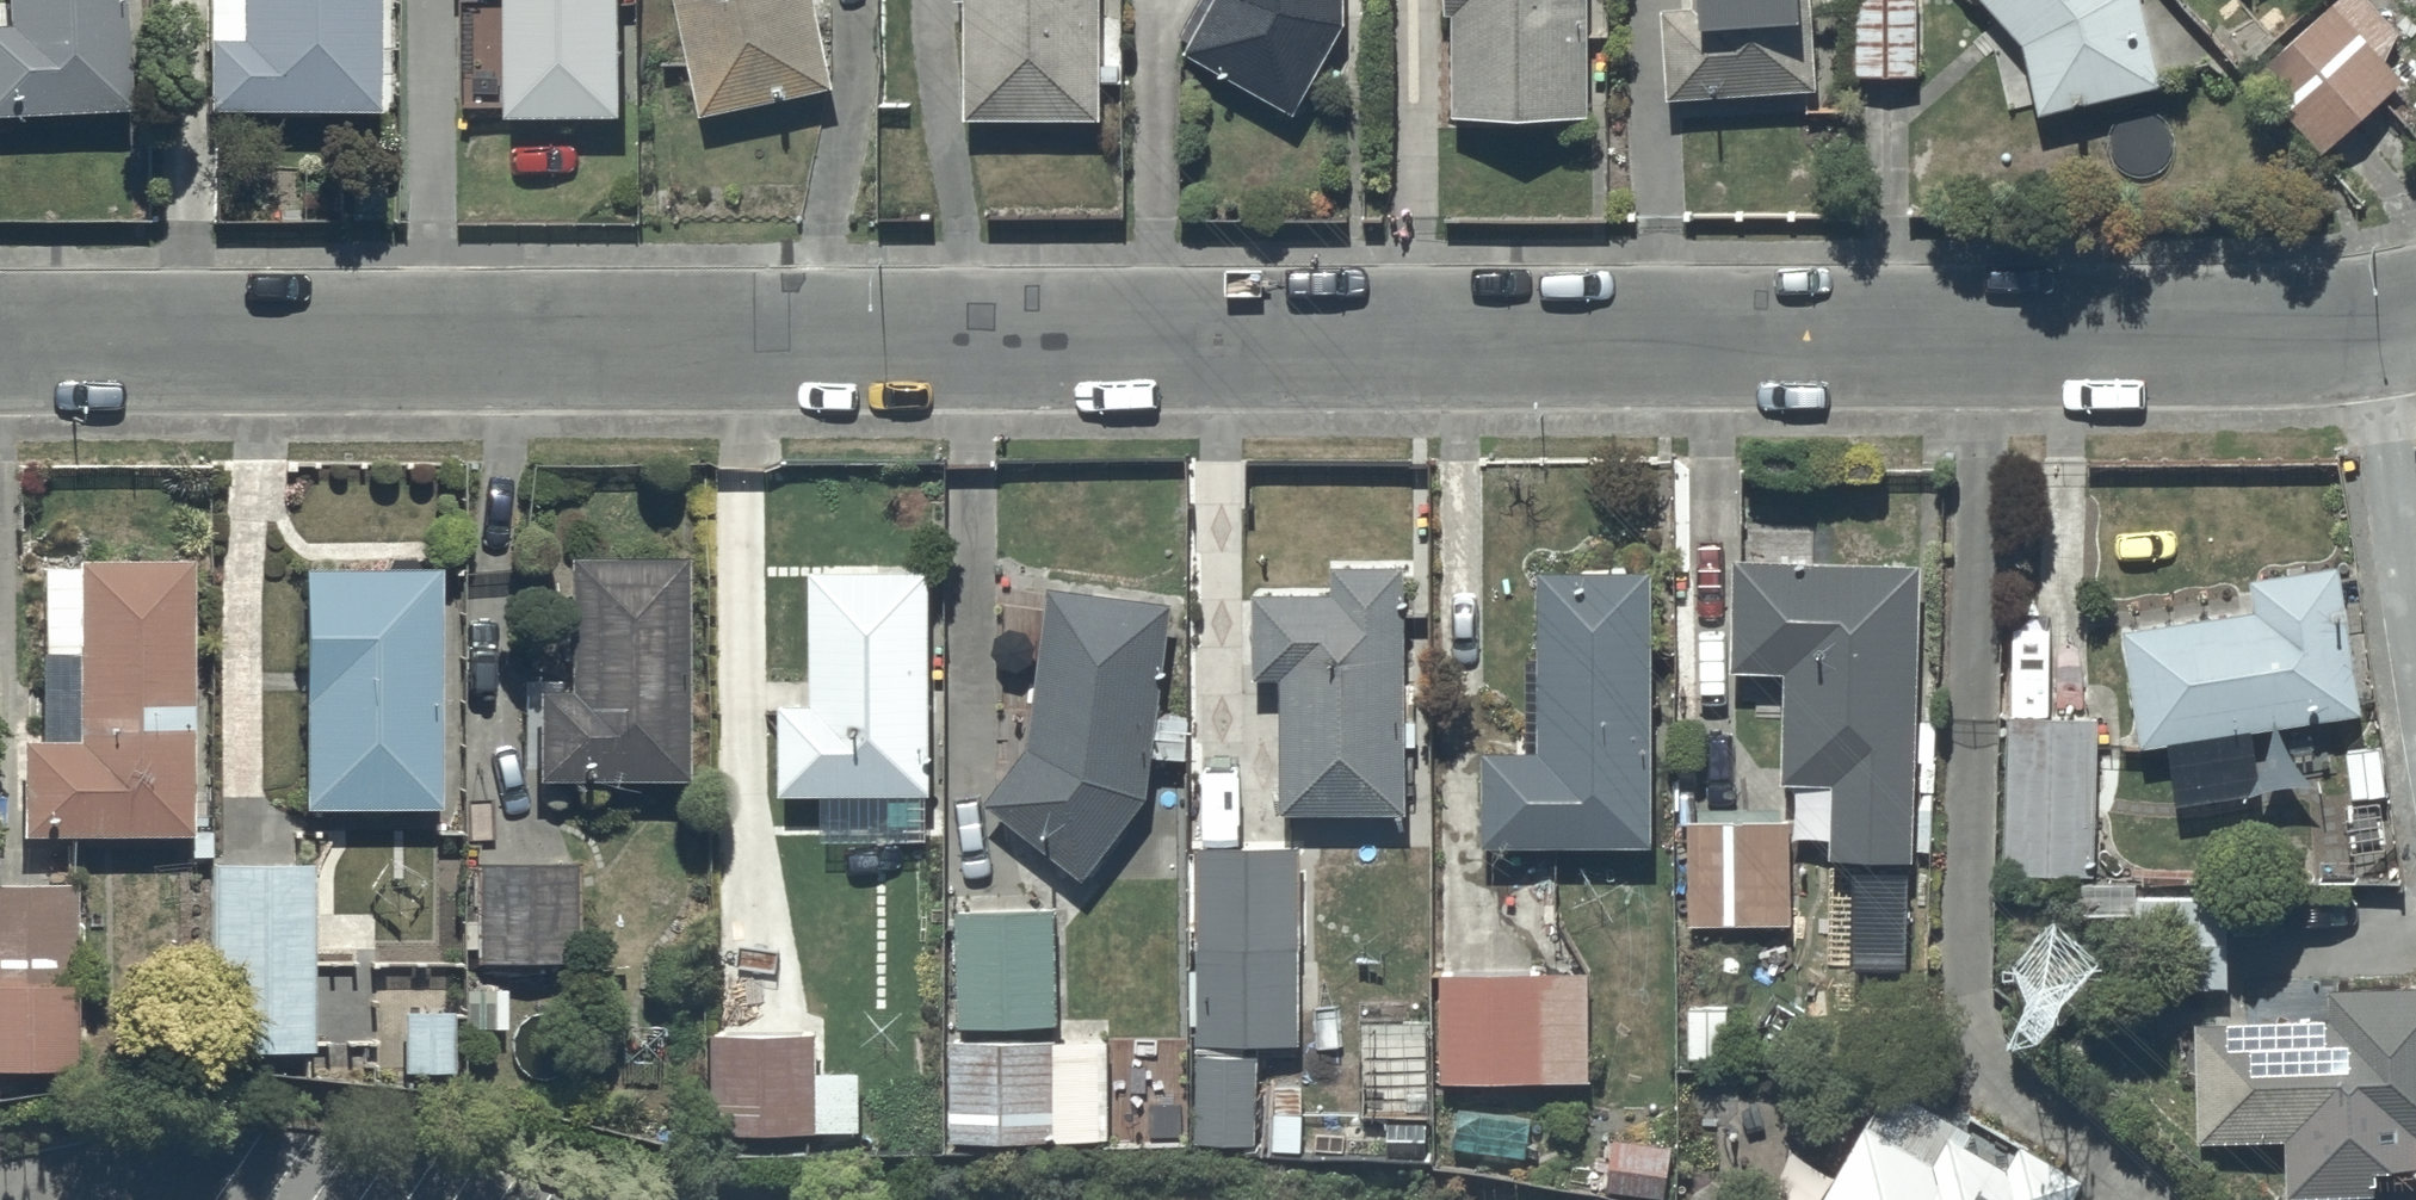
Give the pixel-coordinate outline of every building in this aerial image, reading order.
[(123,0),(3,0),(4,36),(0,36),(0,131),(129,125),(123,0)] [(204,125),(386,128),(388,0),(206,0),(204,125)] [(624,0),(506,0),(506,130),(625,129),(624,0)] [(819,0),(675,0),(703,126),(840,96),(819,0)] [(966,131),(1106,131),(1106,0),(965,0),(966,131)] [(1297,127),(1353,23),(1352,0),(1202,0),(1180,40),(1193,48),(1184,63),(1297,127)] [(1454,130),(1594,130),(1594,0),(1455,0),(1454,130)] [(1690,16),(1663,18),(1668,111),(1821,104),(1818,37),(1812,37),(1810,0),(1689,0),(1690,16)] [(1889,0),(1847,0),(1849,86),(1889,85),(1889,0)] [(1889,85),(1920,84),(1918,0),(1889,0),(1889,85)] [(2038,123),(2165,98),(2146,0),(1976,0),(2024,53),(2038,123)] [(2252,80),(2324,161),(2407,87),(2390,67),(2412,47),(2370,0),(2341,0),(2252,80)] [(1271,599),(1252,599),(1254,691),(1281,691),(1284,823),(1323,822),(1323,856),(1394,854),(1394,826),(1406,826),(1406,825),(1410,825),(1409,750),(1420,750),(1420,724),(1409,725),(1407,632),(1431,632),(1430,611),(1410,611),(1409,573),(1389,574),(1388,564),(1353,565),(1353,575),(1332,575),(1332,602),(1322,602),(1322,589),(1271,590),(1271,599)] [(1928,569),(1732,564),(1729,683),(1785,685),(1782,795),(1833,796),(1831,872),(1919,875),(1928,569)] [(186,632),(188,572),(40,572),(40,667),(74,667),(74,673),(22,678),(40,690),(58,709),(75,735),(75,757),(22,757),(21,849),(189,849),(189,867),(209,867),(209,839),(190,839),(190,788),(210,788),(210,739),(190,739),(191,632),(186,632)] [(683,795),(683,572),(565,573),(566,703),(535,703),(535,795),(683,795)] [(2256,621),(2124,642),(2143,760),(2369,724),(2345,572),(2251,587),(2256,621)] [(1654,578),(1539,578),(1538,666),(1525,666),(1524,760),(1483,759),(1482,861),(1658,859),(1654,578)] [(933,805),(933,579),(812,579),(812,712),(779,712),(779,805),(933,805)] [(435,583),(302,582),(302,823),(439,821),(435,583)] [(1042,648),(996,642),(995,798),(984,814),(1086,891),(1150,807),(1175,611),(1049,595),(1042,648)] [(2099,725),(2007,724),(2005,883),(2097,884),(2099,725)] [(1793,826),(1687,827),(1688,936),(1794,936),(1793,826)] [(1299,857),(1188,857),(1189,1010),(1321,1009),(1321,955),(1300,955),(1299,857)] [(574,874),(475,872),(474,974),(573,975),(574,874)] [(312,1066),(312,879),(211,879),(211,1066),(312,1066)] [(2232,998),(2230,899),(2145,899),(2147,999),(2232,998)] [(76,901),(0,900),(0,1085),(74,1086),(76,901)] [(1060,1035),(1056,916),(953,920),(958,1039),(1060,1035)] [(1752,945),(1681,944),(1680,1055),(1731,1055),(1732,1009),(1752,1009),(1752,945)] [(1443,1096),(1593,1094),(1591,972),(1441,974),(1443,1096)] [(2197,1031),(2198,1154),(2285,1153),(2286,1199),(2383,1199),(2382,1186),(2415,1186),(2415,993),(2329,994),(2330,1030),(2197,1031)] [(1319,1014),(1212,1016),(1214,1096),(1200,1096),(1201,1135),(1259,1134),(1259,1100),(1320,1099),(1319,1014)] [(453,1086),(452,1023),(401,1024),(402,1086),(453,1086)] [(817,1078),(817,1035),(817,1031),(714,1033),(712,1142),(739,1143),(739,1163),(816,1164),(816,1140),(860,1140),(862,1079),(817,1078)] [(1113,1048),(951,1048),(951,1152),(1112,1152),(1112,1129),(1122,1129),(1122,1070),(1113,1070),(1113,1048)] [(1829,1199),(2080,1199),(2087,1188),(2023,1152),(2017,1162),(1891,1090),(1829,1199)] [(1535,1126),(1456,1116),(1450,1160),(1529,1170),(1535,1126)] [(1616,1139),(1609,1199),(1670,1199),(1677,1147),(1616,1139)]
